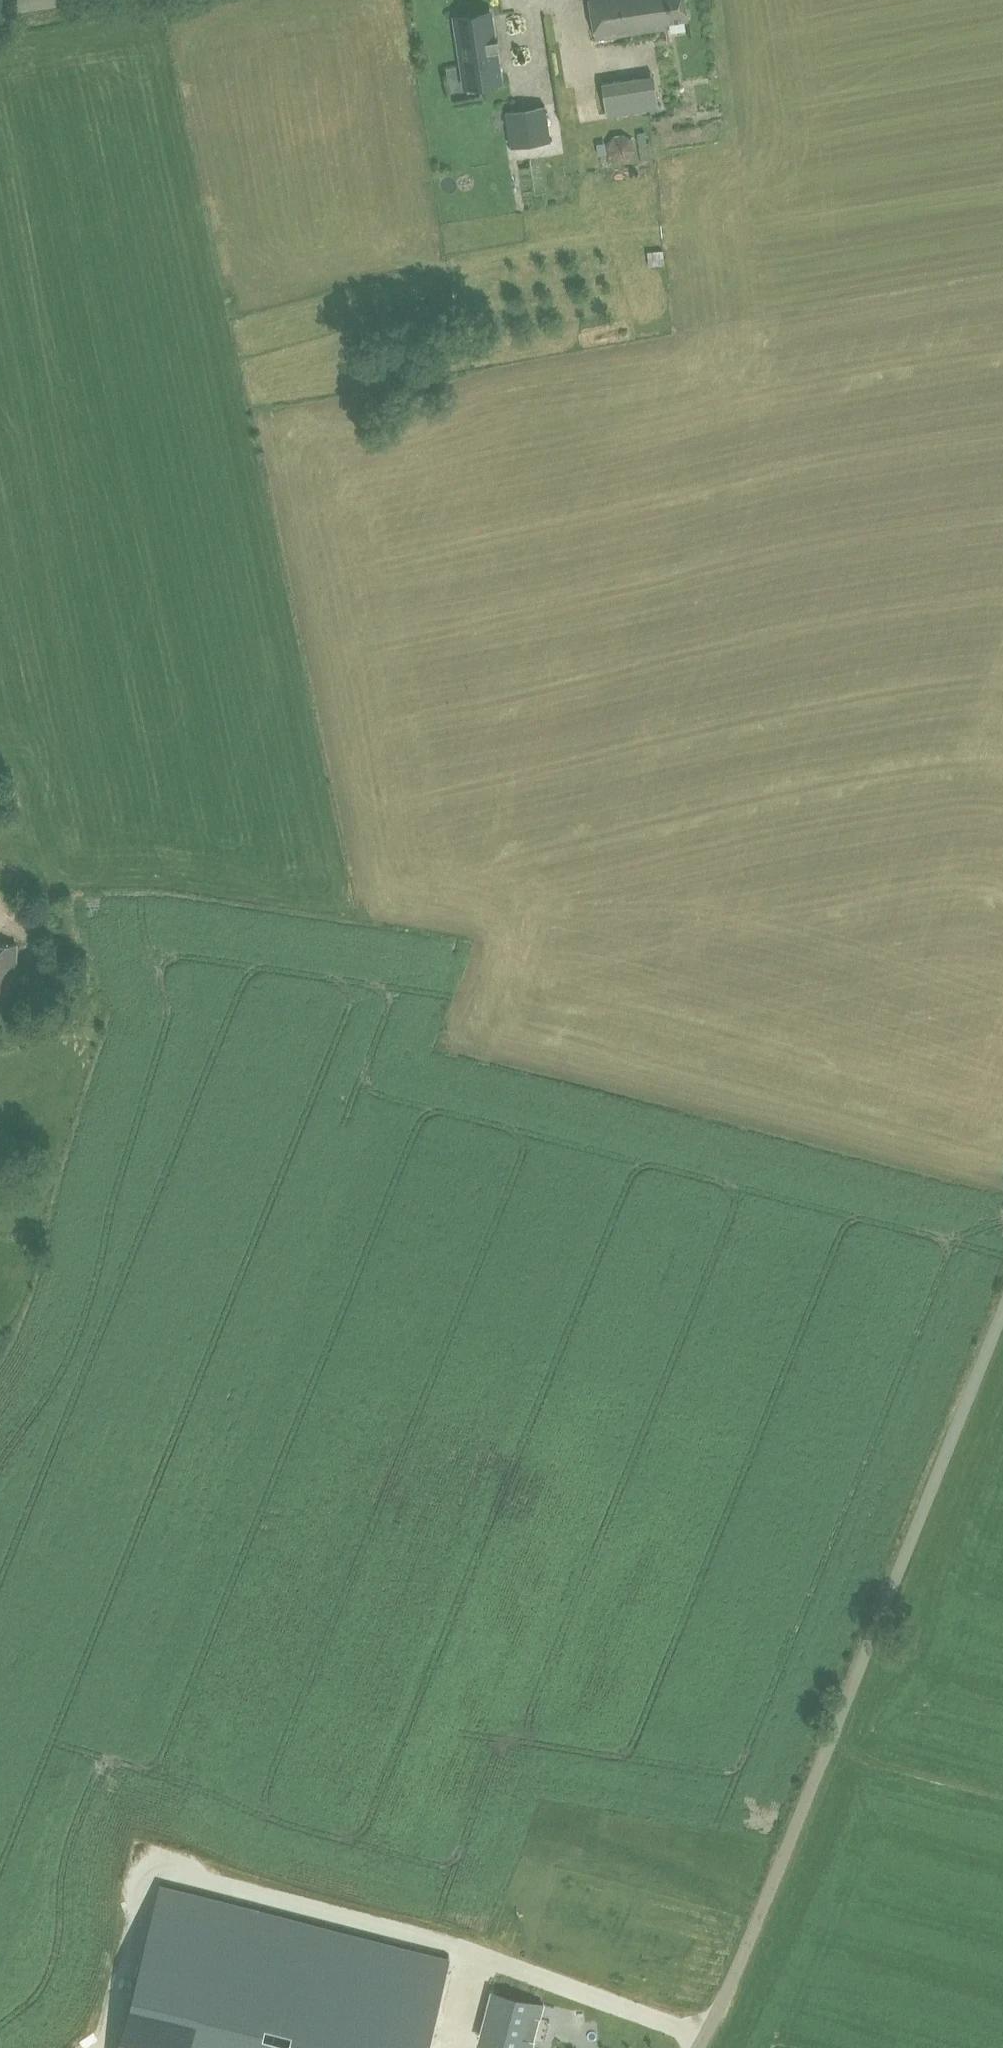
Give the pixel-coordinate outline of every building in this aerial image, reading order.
[(596,38),(667,28),(666,22),(688,18),(685,0),(591,0),(596,38)] [(499,47),(497,47),(496,39),(498,39),(498,37),(495,38),(491,12),(455,18),(465,84),(501,79),(496,49),(500,48),(499,47)] [(638,77),(602,82),(607,114),(659,106),(657,94),(641,96),(638,77)] [(520,98),(509,102),(516,119),(526,115),(520,98)] [(505,127),(517,189),(556,181),(544,120),(505,127)] [(626,157),(632,149),(630,139),(622,133),(612,135),(607,143),(608,153),(616,159),(626,157)] [(663,250),(648,251),(649,265),(664,264),(663,250)] [(14,1013),(16,943),(0,942),(0,1013),(14,1013)] [(119,2047),(428,2047),(451,1959),(161,1884),(119,2047)] [(472,2000),(468,2034),(547,2044),(551,2010),(472,2000)]
